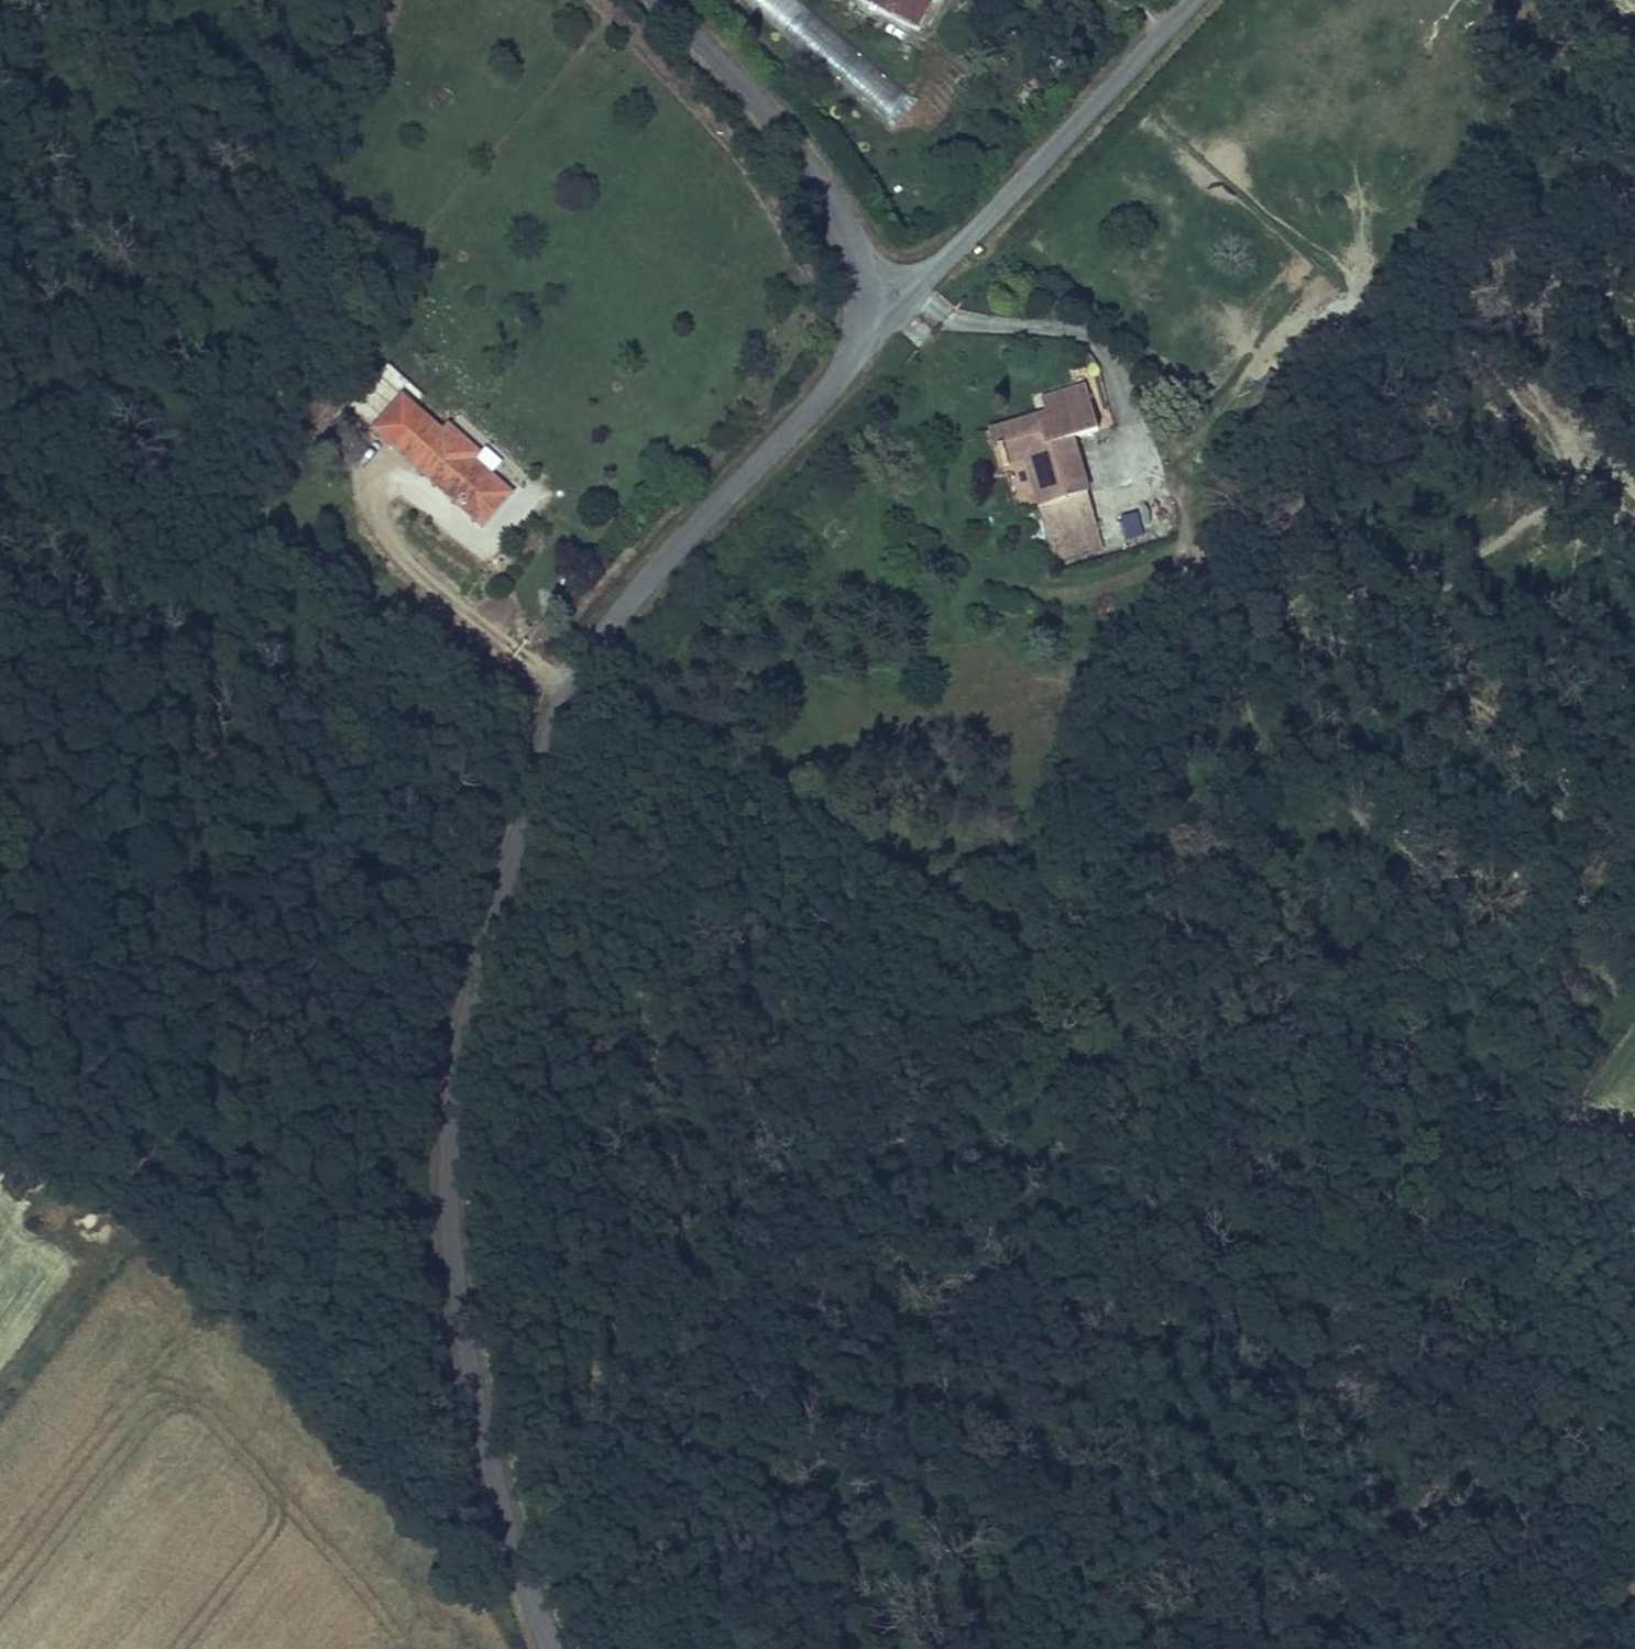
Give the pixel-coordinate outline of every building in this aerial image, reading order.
[(894,127),(916,101),(793,0),(739,0),(774,29),(774,28),(894,127)] [(901,0),(882,0),(879,6),(894,14),(901,0)] [(894,14),(917,25),(930,0),(901,0),(894,14)] [(1098,370),(1054,384),(1058,400),(1008,416),(1018,453),(1047,444),(1060,491),(1099,480),(1083,423),(1111,414),(1098,370)] [(448,426),(408,391),(377,427),(486,523),(516,488),(478,452),(483,446),(453,419),(448,426)] [(1125,537),(1143,534),(1138,511),(1120,514),(1125,537)]
